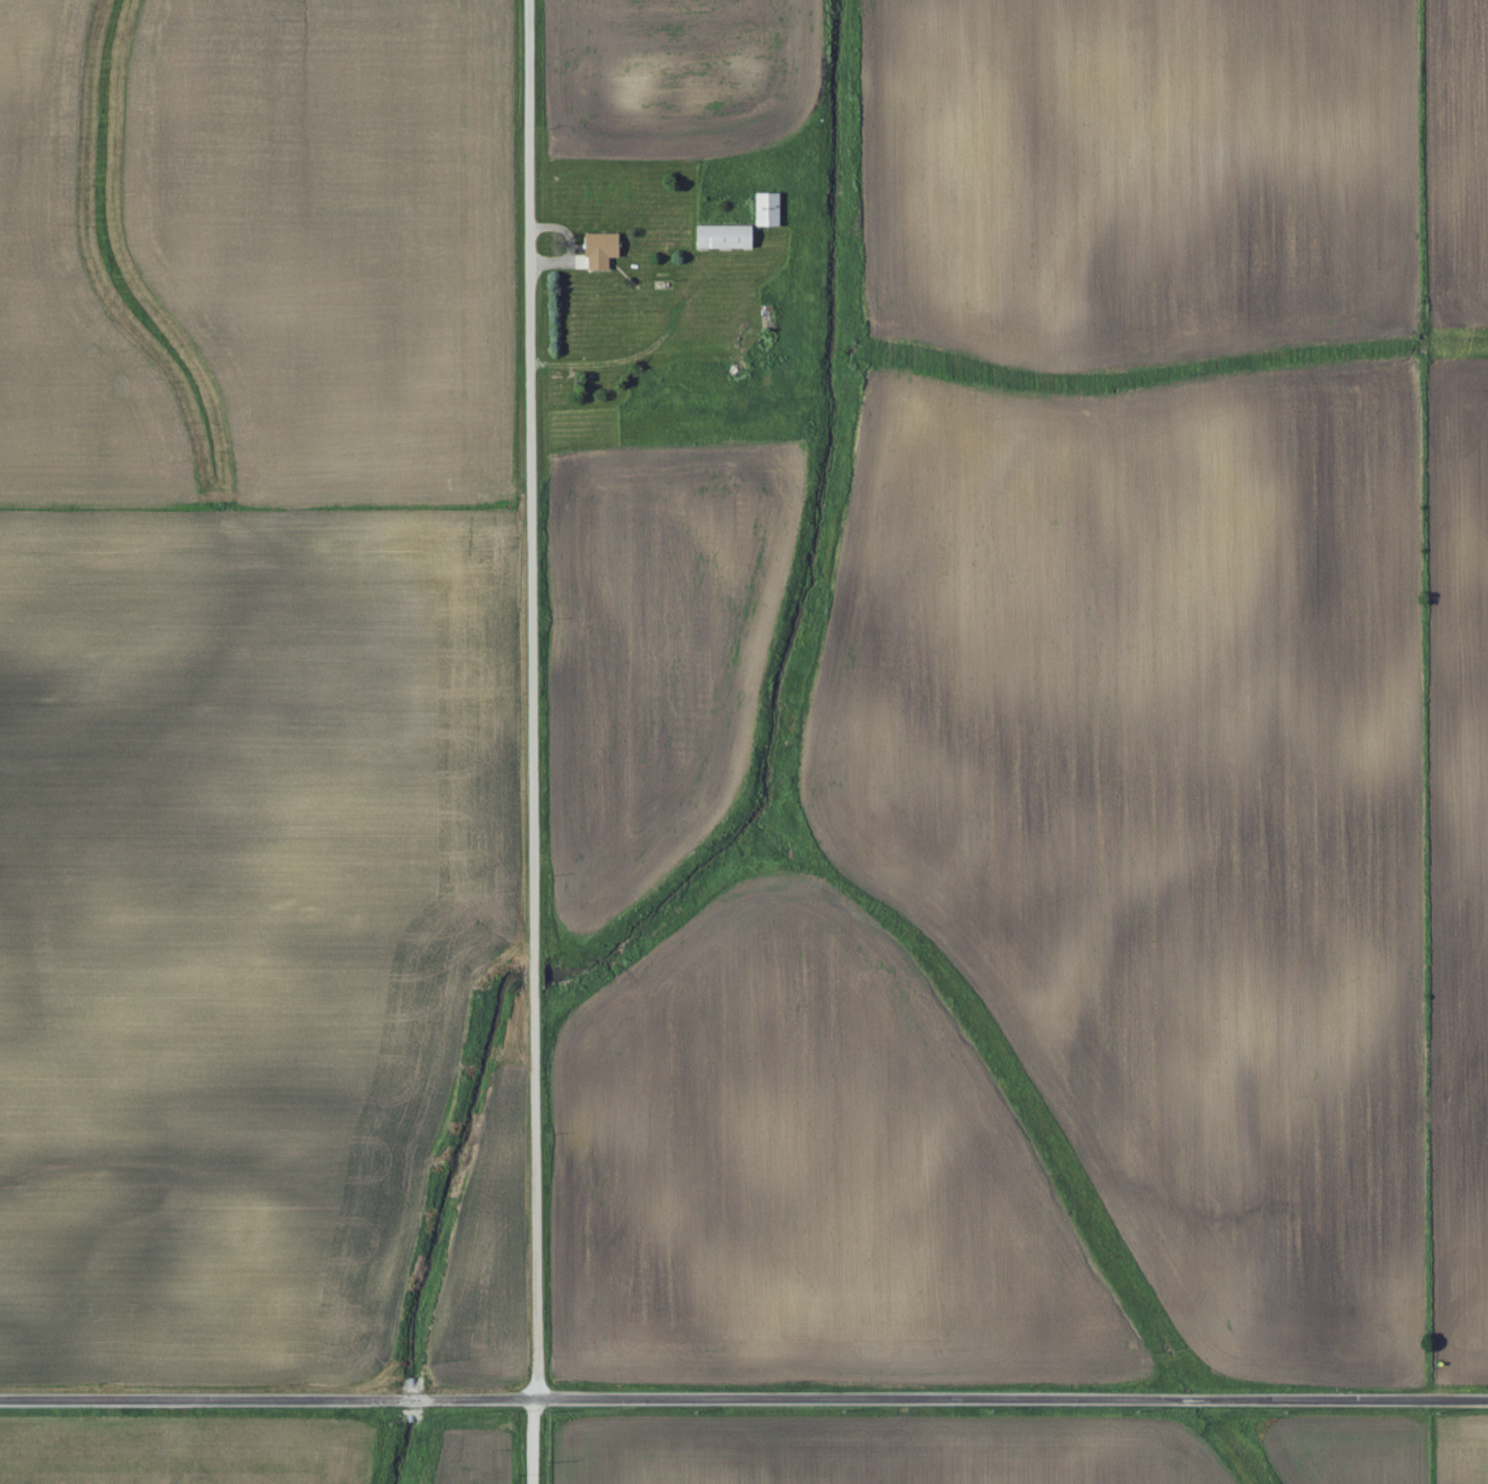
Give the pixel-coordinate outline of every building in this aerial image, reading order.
[(618,258),(617,234),(585,235),(585,270),(608,270),(608,258),(618,258)]
